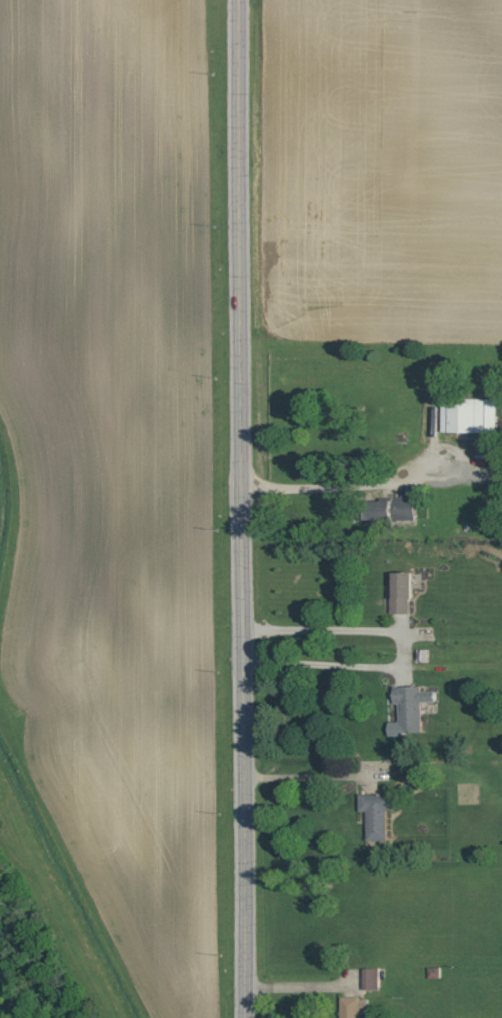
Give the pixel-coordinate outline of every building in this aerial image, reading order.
[(497,398),(442,398),(442,432),(497,432),(497,398)] [(416,520),(416,498),(363,499),(363,521),(416,520)] [(412,571),(391,571),(391,613),(412,613),(412,571)] [(422,731),(421,702),(436,702),(436,691),(422,691),(422,685),(392,686),(393,704),(398,704),(399,732),(422,731)] [(387,809),(394,809),(394,794),(359,794),(359,811),(366,811),(366,841),(387,841),(387,809)] [(363,989),(380,989),(380,968),(363,968),(363,989)] [(368,998),(341,997),(341,1017),(361,1017),(361,1013),(367,1013),(368,998)]
